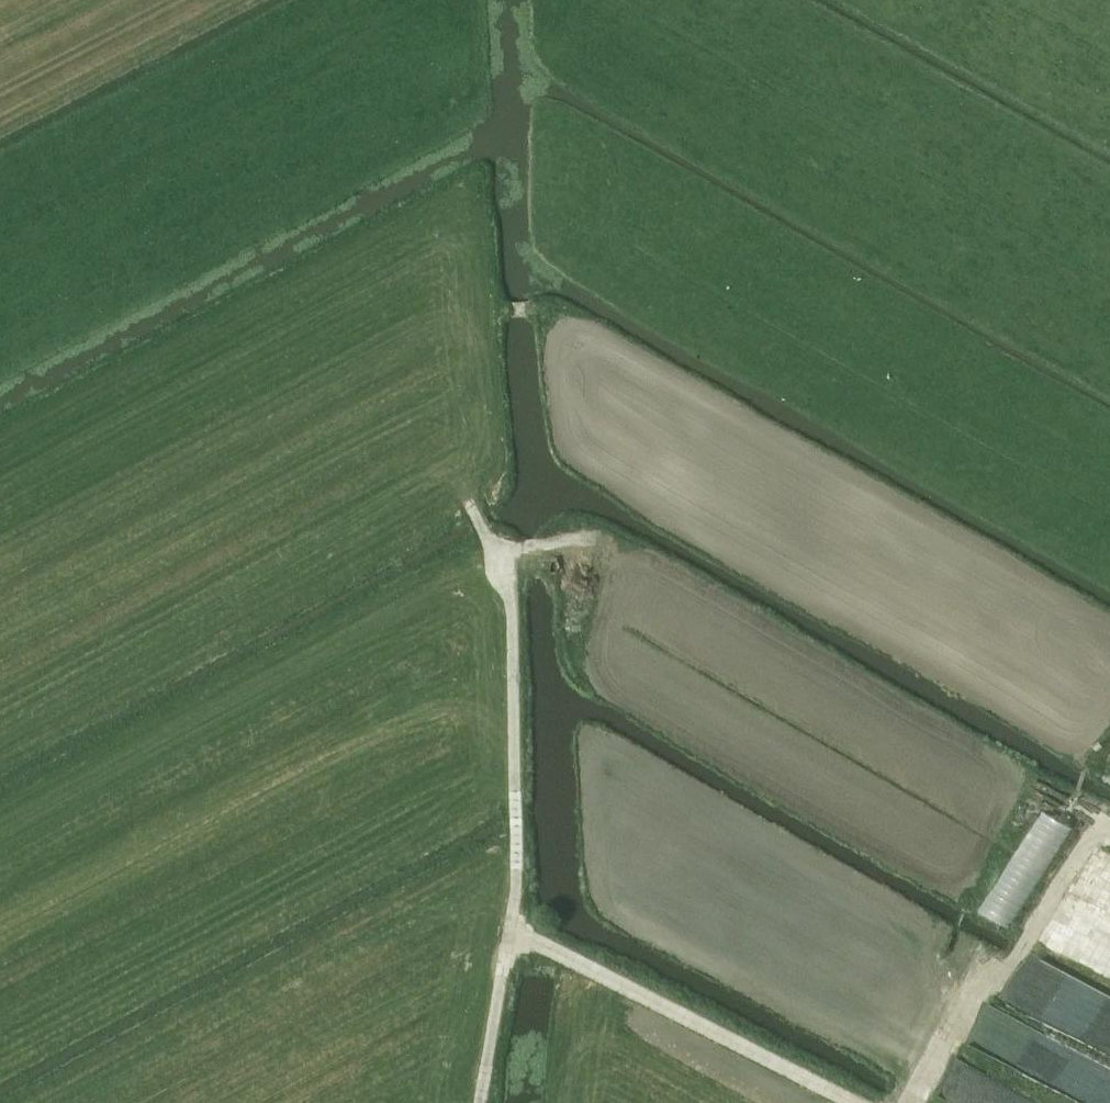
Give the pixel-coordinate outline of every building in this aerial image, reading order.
[(1069,953),(1109,971),(1109,930),(1084,918),(1069,953)]
